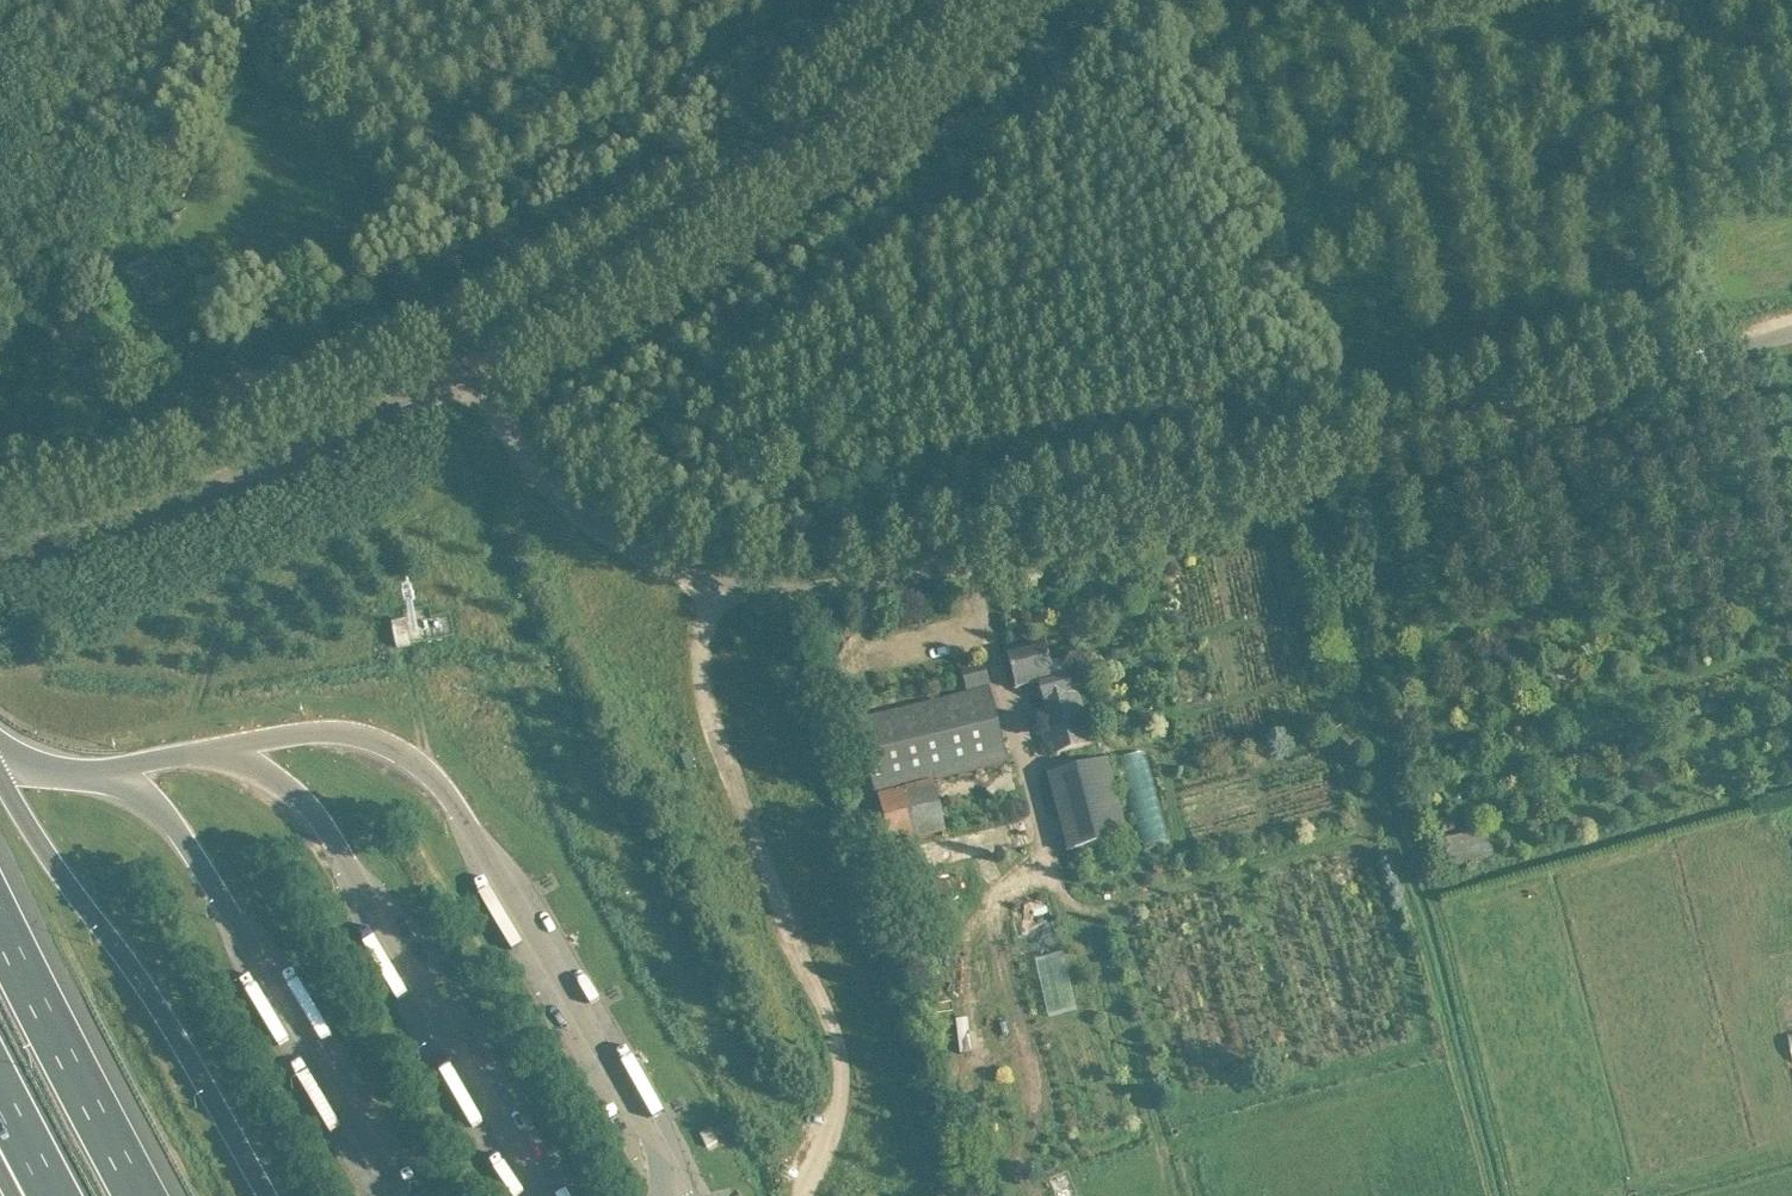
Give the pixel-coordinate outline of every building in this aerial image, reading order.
[(411,644),(406,621),(392,624),(397,647),(411,644)] [(1067,660),(1051,664),(1046,643),(1007,653),(1017,689),(1038,683),(1044,703),(1042,703),(1056,755),(1091,745),(1085,723),(1104,718),(1098,694),(1079,699),(1078,695),(1089,692),(1082,669),(1070,673),(1067,660)] [(848,724),(853,748),(866,799),(879,796),(892,848),(1022,815),(984,664),(961,669),(968,694),(848,724)] [(1130,837),(1111,760),(1048,776),(1068,853),(1130,837)] [(1091,872),(1087,858),(1073,862),(1077,876),(1091,872)] [(958,921),(947,879),(899,893),(911,934),(958,921)] [(406,1023),(424,1012),(390,953),(372,964),(406,1023)] [(239,980),(275,1049),(293,1040),(257,971),(239,980)] [(462,992),(445,1000),(474,1060),(492,1052),(462,992)] [(360,1071),(318,998),(304,1006),(346,1079),(360,1071)] [(715,1127),(698,1133),(704,1150),(721,1144),(715,1127)] [(355,1133),(337,1141),(363,1195),(385,1195),(355,1133)] [(490,1151),(506,1195),(524,1195),(507,1145),(490,1151)] [(564,1176),(553,1182),(561,1195),(575,1195),(564,1176)]
